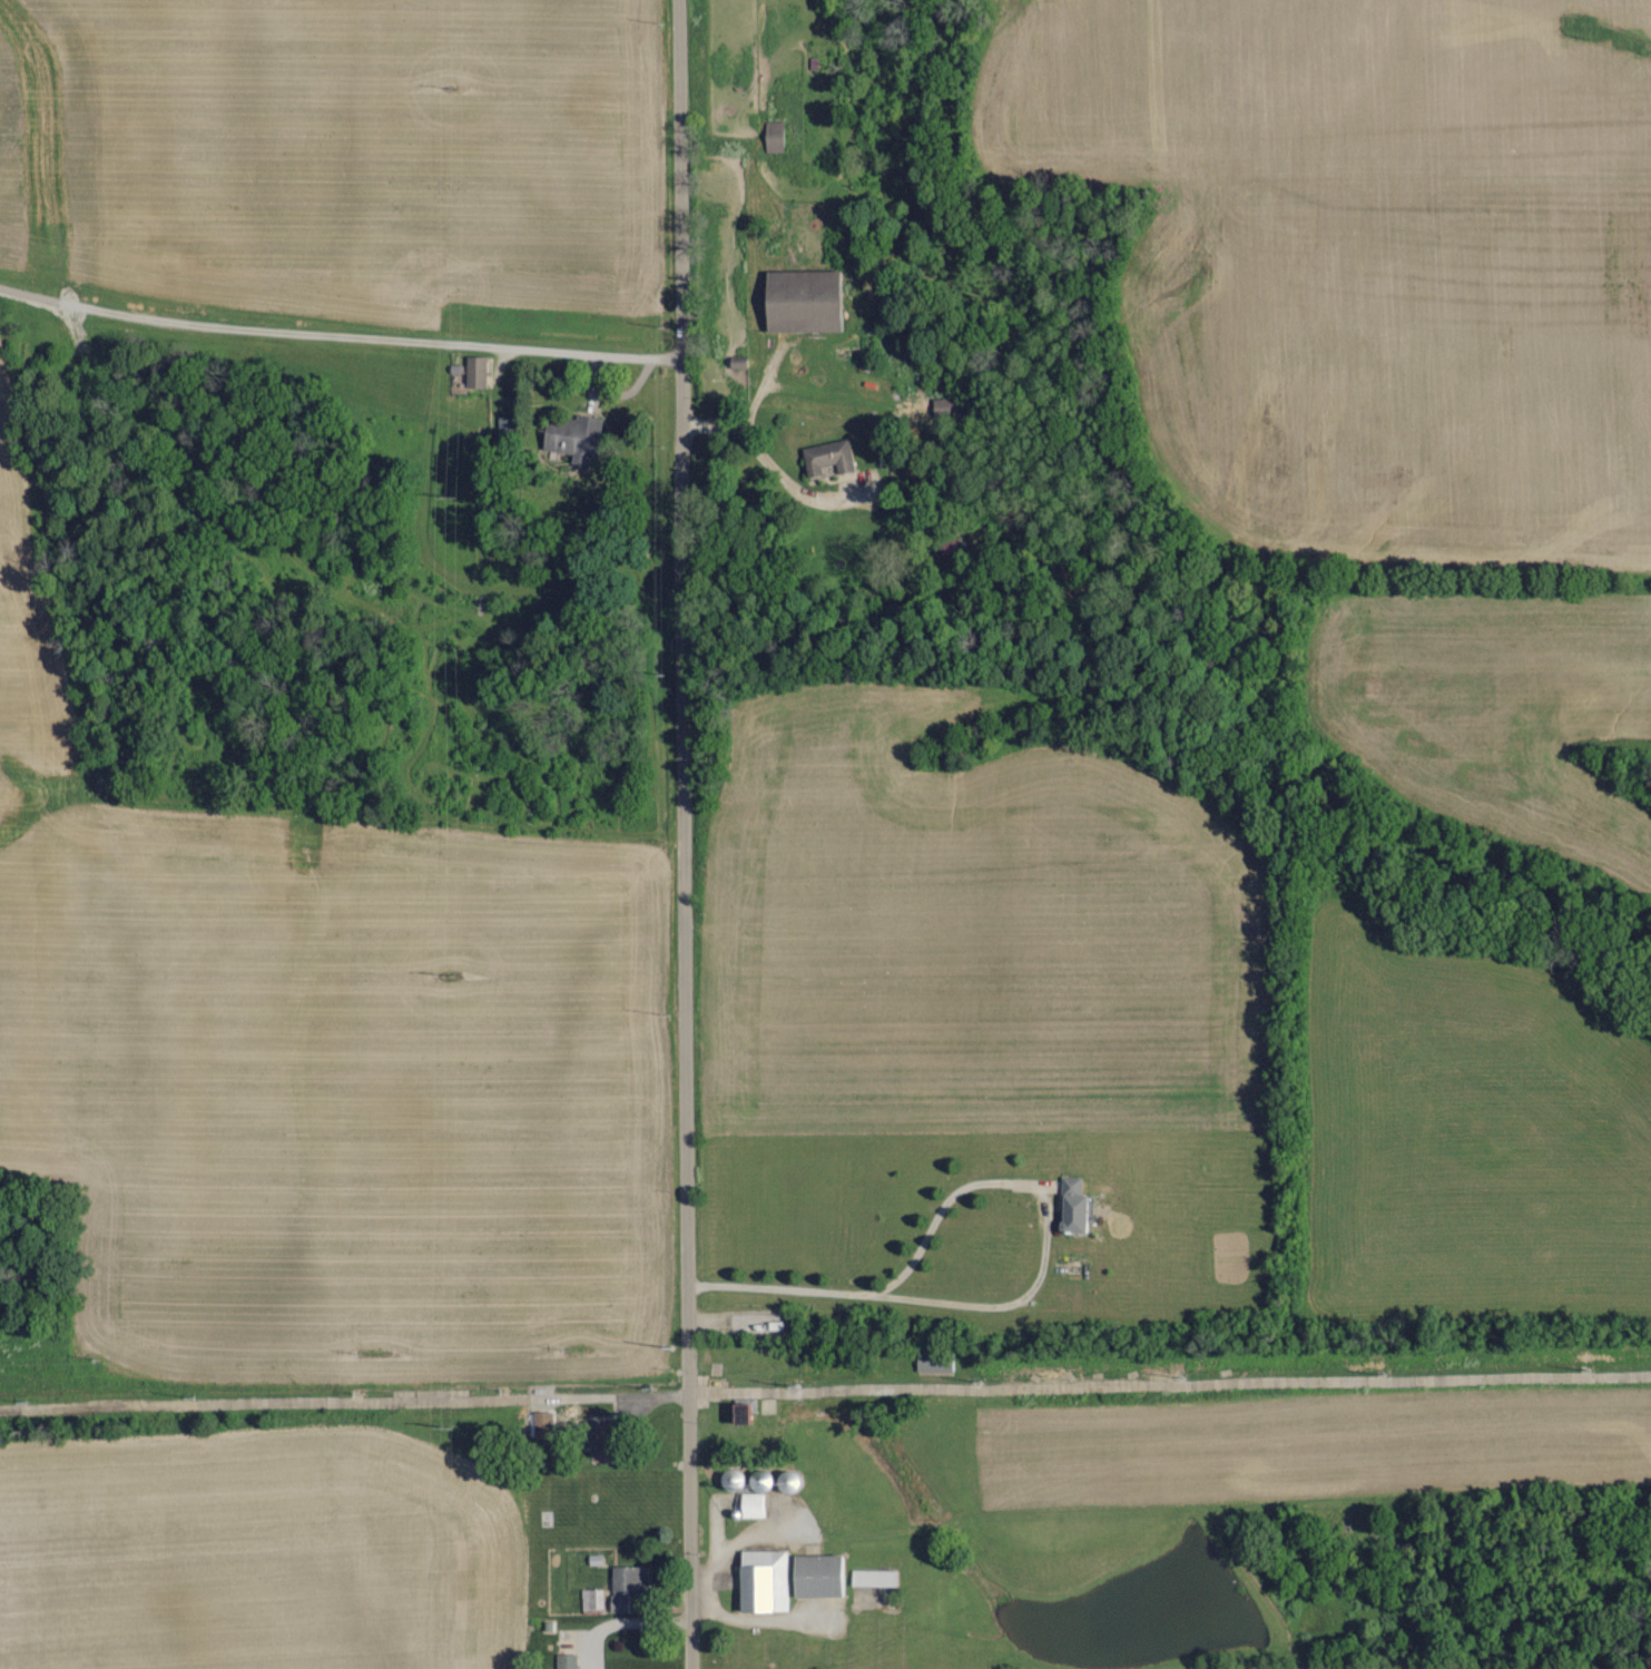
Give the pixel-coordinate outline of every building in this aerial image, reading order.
[(768,119),(768,151),(790,151),(790,119),(768,119)] [(770,331),(852,331),(852,268),(770,269),(770,331)] [(492,355),(471,355),(471,386),(492,386),(492,355)] [(610,416),(553,413),(550,451),(580,453),(579,462),(597,463),(598,455),(607,456),(610,416)] [(814,479),(861,469),(853,436),(807,448),(814,479)] [(1098,1231),(1098,1194),(1088,1194),(1088,1176),(1067,1176),(1067,1231),(1098,1231)] [(956,1352),(918,1352),(918,1372),(956,1372),(956,1352)] [(764,1398),(738,1398),(738,1424),(764,1424),(764,1398)] [(537,1412),(537,1436),(557,1436),(557,1412),(537,1412)] [(621,1445),(621,1418),(597,1418),(597,1462),(631,1462),(631,1445),(621,1445)] [(745,1493),(745,1518),(772,1518),(772,1493),(745,1493)] [(745,1612),(796,1612),(796,1597),(853,1597),(853,1585),(903,1585),(903,1569),(853,1569),(853,1554),(797,1554),(797,1550),(745,1550),(745,1612)] [(652,1567),(616,1567),(616,1611),(632,1611),(632,1591),(652,1591),(652,1567)] [(603,1591),(582,1590),(581,1611),(603,1611),(603,1591)] [(560,1653),(560,1668),(580,1668),(580,1653),(560,1653)]
